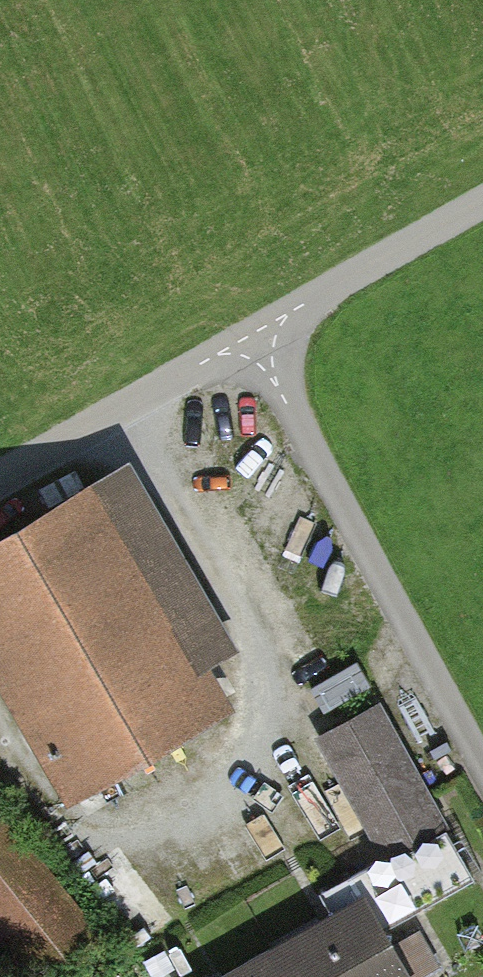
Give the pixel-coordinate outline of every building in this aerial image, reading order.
[(0,539),(0,696),(67,808),(229,712),(203,668),(230,651),(120,468),(0,539)] [(317,685),(328,706),(373,683),(363,662),(317,685)] [(454,827),(384,711),(314,752),(384,868),(454,827)] [(107,930),(6,804),(0,809),(0,928),(40,976),(49,976),(107,930)] [(274,940),(294,976),(415,976),(364,889),(274,940)] [(274,940),(209,976),(294,976),(274,940)]
